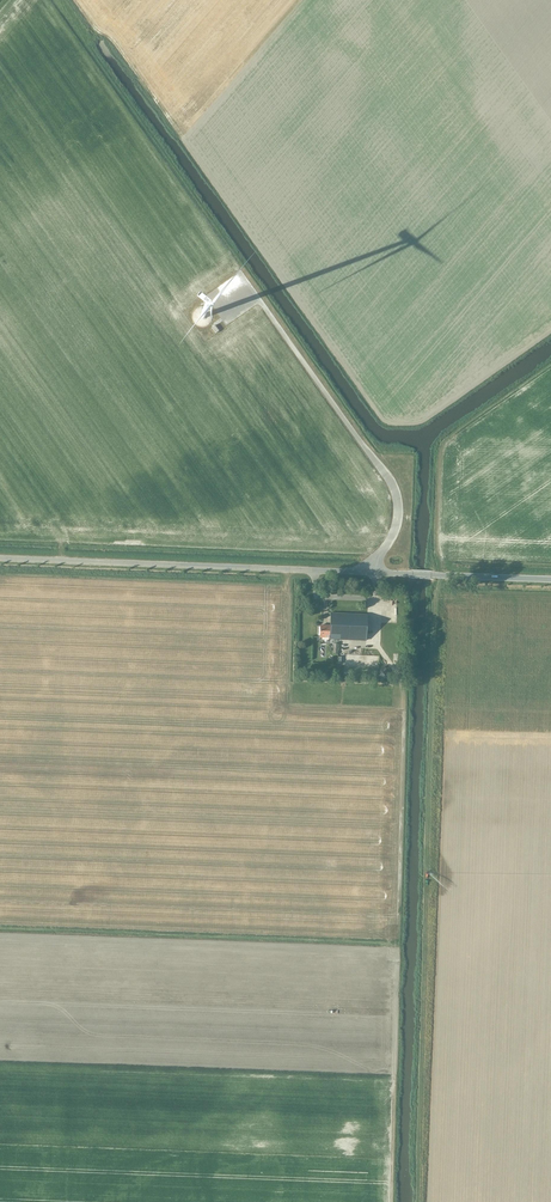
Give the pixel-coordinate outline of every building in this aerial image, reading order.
[(329,639),(366,641),(367,615),(331,613),(330,627),(320,626),(320,637),(329,638),(329,639)]
